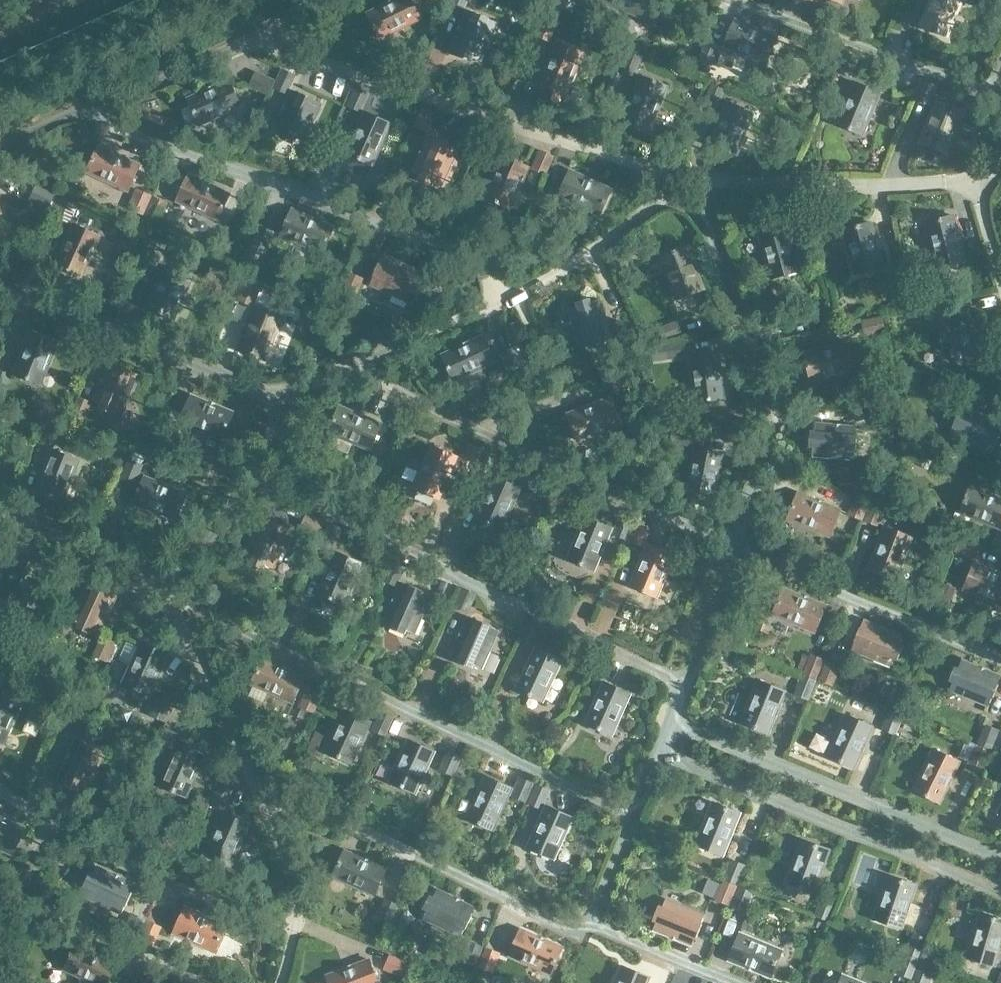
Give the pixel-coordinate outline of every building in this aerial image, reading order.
[(380,39),(421,19),(411,0),(395,0),(367,14),(380,39)] [(451,1),(451,2),(466,8),(469,0),(451,0),(451,1)] [(556,8),(572,14),(577,0),(559,0),(556,8)] [(593,0),(579,0),(573,14),(589,20),(596,1),(593,0)] [(648,0),(599,0),(641,17),(648,0)] [(961,0),(931,0),(920,26),(946,37),(961,0)] [(496,22),(468,11),(452,50),(458,52),(457,56),(471,62),(473,58),(480,61),(496,22)] [(536,37),(550,43),(558,24),(543,18),(536,37)] [(766,64),(777,38),(734,20),(724,46),(766,64)] [(712,66),(720,47),(706,40),(697,60),(712,66)] [(557,42),(542,78),(539,84),(565,95),(583,53),(557,42)] [(620,71),(635,77),(643,58),(628,52),(620,71)] [(860,59),(845,52),(836,72),(852,78),(860,59)] [(282,69),(273,89),(288,95),(297,76),(282,69)] [(268,96),(275,80),(257,72),(249,89),(268,96)] [(650,129),(667,87),(641,76),(624,119),(650,129)] [(241,106),(229,80),(188,99),(199,125),(241,106)] [(914,99),(931,106),(939,87),(922,80),(914,99)] [(862,135),(879,93),(854,82),(836,124),(862,135)] [(355,87),(346,106),(361,113),(370,93),(366,91),(368,88),(358,83),(356,88),(355,87)] [(703,104),(717,110),(725,90),(710,85),(703,104)] [(293,91),(276,129),(282,132),(280,135),(296,143),(297,139),(303,142),(321,103),(293,91)] [(946,154),(963,111),(937,101),(920,143),(946,154)] [(736,155),(753,113),(727,102),(710,145),(736,155)] [(414,127),(427,133),(436,114),(423,108),(414,127)] [(365,112),(346,154),(372,166),(391,124),(365,112)] [(430,135),(413,174),(420,177),(418,180),(432,187),(434,183),(440,186),(458,148),(430,135)] [(140,165),(98,147),(87,172),(128,191),(140,165)] [(532,169),(546,174),(554,157),(541,151),(532,169)] [(528,167),(503,156),(484,198),(510,209),(528,167)] [(611,190),(570,171),(558,197),(600,216),(611,190)] [(230,194),(188,176),(177,201),(218,220),(230,194)] [(49,209),(56,193),(36,185),(29,201),(49,209)] [(128,208),(143,215),(152,196),(136,189),(128,208)] [(553,199),(540,193),(532,210),(545,216),(553,199)] [(168,203),(153,196),(144,216),(145,216),(139,229),(153,235),(159,223),(168,203)] [(49,214),(54,216),(53,217),(69,224),(78,204),(62,197),(61,199),(56,197),(49,214)] [(334,228),(292,210),(281,235),(323,253),(334,228)] [(937,267),(964,260),(953,215),(926,222),(937,267)] [(855,274),(882,266),(870,222),(843,230),(855,274)] [(74,224),(55,266),(81,278),(100,236),(74,224)] [(252,245),(266,252),(275,232),(260,226),(252,245)] [(771,278),(798,271),(786,227),(759,234),(771,278)] [(166,245),(152,239),(143,258),(158,264),(166,245)] [(675,299),(701,290),(685,247),(659,257),(675,299)] [(421,274),(383,256),(370,284),(409,301),(412,294),(416,296),(422,282),(418,280),(421,274)] [(167,266),(148,308),(174,319),(192,278),(167,266)] [(223,295),(232,275),(212,267),(204,285),(223,295)] [(356,297),(364,279),(350,273),(342,291),(356,297)] [(244,284),(236,299),(254,308),(262,292),(244,284)] [(914,307),(935,303),(932,289),(911,293),(914,307)] [(893,293),(897,311),(912,307),(908,290),(893,293)] [(576,307),(568,310),(581,350),(610,340),(597,300),(592,302),(590,298),(575,303),(576,307)] [(956,315),(952,301),(933,305),(936,319),(956,315)] [(813,307),(819,328),(836,323),(830,302),(813,307)] [(256,308),(239,350),(265,361),(282,318),(256,308)] [(861,321),(864,337),(885,332),(882,316),(861,321)] [(678,319),(657,327),(663,343),(684,335),(678,319)] [(527,339),(518,321),(508,326),(517,344),(527,339)] [(978,370),(988,344),(946,326),(935,352),(978,370)] [(41,384),(57,342),(31,332),(15,374),(41,384)] [(494,363),(482,338),(441,357),(453,382),(494,363)] [(810,380),(855,370),(849,343),(804,353),(810,380)] [(664,348),(665,360),(687,357),(685,345),(664,348)] [(523,365),(515,347),(500,354),(508,372),(523,365)] [(694,402),(722,399),(716,353),(688,357),(694,402)] [(94,402),(100,404),(99,408),(114,414),(116,411),(122,413),(138,375),(110,363),(94,402)] [(917,385),(922,371),(903,363),(897,377),(917,385)] [(609,378),(614,391),(634,384),(629,370),(609,378)] [(11,375),(0,371),(0,394),(4,395),(11,375)] [(70,416),(84,422),(93,403),(78,396),(70,416)] [(223,439),(233,413),(191,396),(180,422),(223,439)] [(567,415),(577,441),(619,425),(609,399),(567,415)] [(371,450),(382,424),(339,407),(328,433),(371,450)] [(962,414),(958,413),(952,428),(956,429),(953,436),(992,452),(1000,429),(1000,422),(964,408),(962,414)] [(877,412),(875,427),(897,429),(899,413),(877,412)] [(45,419),(38,437),(53,443),(61,426),(45,419)] [(854,458),(857,428),(815,424),(814,431),(810,430),(809,447),(812,448),(812,454),(854,458)] [(670,444),(691,448),(694,432),(673,428),(670,444)] [(909,441),(903,456),(923,463),(929,448),(909,441)] [(459,462),(475,469),(483,450),(467,442),(459,462)] [(414,488),(440,499),(457,457),(431,446),(414,488)] [(685,493),(712,499),(721,454),(694,449),(685,493)] [(62,503),(79,460),(53,450),(36,492),(62,503)] [(499,457),(483,450),(475,469),(490,476),(499,457)] [(128,459),(121,479),(136,485),(143,465),(142,465),(145,455),(134,451),(131,460),(128,459)] [(388,457),(373,451),(366,471),(370,473),(368,477),(374,479),(376,475),(380,477),(388,457)] [(817,458),(817,473),(863,475),(863,461),(817,458)] [(176,520),(187,494),(144,477),(134,503),(176,520)] [(476,519),(502,530),(520,488),(494,477),(476,519)] [(970,486),(960,512),(1000,528),(1000,498),(970,486)] [(830,536),(840,510),(798,493),(787,519),(830,536)] [(848,515),(863,521),(870,501),(855,496),(848,515)] [(878,526),(885,507),(871,502),(864,520),(878,526)] [(319,536),(326,521),(306,513),(300,528),(319,536)] [(627,541),(635,521),(620,515),(612,534),(627,541)] [(244,556),(251,559),(249,563),(264,569),(266,566),(272,569),(289,530),(261,518),(244,556)] [(568,560),(594,570),(611,528),(585,518),(568,560)] [(644,548),(652,528),(635,521),(627,541),(644,548)] [(911,537),(888,528),(885,527),(869,570),(895,580),(911,537)] [(955,552),(974,560),(981,545),(961,536),(955,552)] [(648,544),(630,586),(656,597),(674,555),(648,544)] [(336,552),(318,594),(344,605),(362,563),(336,552)] [(43,566),(18,555),(0,594),(0,597),(24,608),(43,566)] [(383,581),(397,587),(406,568),(392,562),(383,581)] [(974,563),(964,589),(1000,604),(1000,574),(974,563)] [(71,621),(77,624),(76,627),(90,634),(92,630),(99,633),(116,595),(88,582),(71,621)] [(385,622),(392,624),(390,628),(405,635),(406,631),(413,634),(430,596),(402,583),(385,622)] [(815,632),(825,606),(783,588),(772,614),(815,632)] [(470,618),(453,656),(459,659),(458,662),(473,669),(474,666),(480,668),(497,630),(470,618)] [(902,636),(888,631),(863,620),(852,649),(891,665),(893,658),(897,660),(903,645),(899,643),(902,636)] [(784,621),(774,646),(785,650),(790,636),(824,650),(828,638),(784,621)] [(117,643),(102,637),(93,656),(107,662),(117,643)] [(142,643),(123,684),(149,696),(168,654),(142,643)] [(536,649),(517,690),(542,702),(561,660),(536,649)] [(803,674),(817,680),(825,660),(811,654),(803,674)] [(251,684),(293,703),(305,677),(263,659),(251,684)] [(826,660),(818,680),(833,686),(841,666),(826,660)] [(989,705),(1000,677),(961,661),(958,668),(955,666),(949,681),(952,683),(950,689),(989,705)] [(802,675),(794,694),(809,701),(817,681),(802,675)] [(767,733),(785,691),(759,680),(741,723),(767,733)] [(611,736),(630,694),(604,683),(586,724),(611,736)] [(308,687),(299,706),(314,713),(323,695),(308,687)] [(21,702),(0,692),(0,742),(3,744),(21,702)] [(174,702),(158,696),(149,716),(165,722),(174,702)] [(370,722),(345,710),(326,752),(351,764),(370,722)] [(889,710),(881,730),(896,736),(904,716),(889,710)] [(380,711),(371,730),(386,737),(395,718),(380,711)] [(853,768),(872,726),(846,714),(827,756),(853,768)] [(984,724),(976,744),(992,750),(1000,731),(984,724)] [(87,791),(104,752),(76,740),(59,778),(66,781),(64,785),(79,791),(80,788),(87,791)] [(390,782),(415,793),(434,752),(409,740),(390,782)] [(186,797),(204,755),(178,744),(160,786),(186,797)] [(975,745),(967,765),(983,772),(992,752),(975,745)] [(939,802),(959,761),(934,749),(914,790),(939,802)] [(447,751),(439,770),(454,777),(462,757),(447,751)] [(467,819),(492,830),(511,789),(486,777),(467,819)] [(520,777),(511,796),(526,803),(535,784),(520,777)] [(210,804),(225,810),(234,790),(219,784),(210,804)] [(527,803),(543,810),(551,791),(535,784),(527,803)] [(722,855),(739,813),(713,802),(696,845),(722,855)] [(547,806),(528,848),(553,859),(572,818),(547,806)] [(230,866),(249,824),(224,813),(205,854),(230,866)] [(25,829),(0,818),(0,849),(13,855),(25,829)] [(813,892),(829,849),(803,840),(787,883),(813,892)] [(344,851),(333,876),(375,895),(386,869),(344,851)] [(731,859),(715,900),(729,906),(737,886),(736,885),(745,865),(731,859)] [(122,913),(135,885),(96,868),(93,874),(90,872),(83,887),(87,889),(84,895),(122,913)] [(901,928),(915,885),(889,876),(874,919),(901,928)] [(745,912),(753,893),(739,887),(730,906),(745,912)] [(423,918),(461,936),(474,909),(437,891),(434,896),(430,895),(423,909),(427,911),(423,918)] [(822,896),(814,916),(828,921),(835,902),(822,896)] [(376,918),(391,925),(400,905),(385,899),(376,918)] [(693,945),(704,916),(665,901),(663,907),(659,905),(653,920),(656,922),(654,929),(693,945)] [(215,952),(227,927),(185,908),(174,934),(215,952)] [(123,932),(153,946),(162,927),(132,913),(123,932)] [(1000,942),(1000,920),(980,914),(967,958),(994,966),(1000,942)] [(562,948),(521,930),(509,955),(551,974),(562,948)] [(771,977),(782,951),(739,934),(729,960),(771,977)] [(461,961),(476,966),(484,946),(469,940),(461,961)] [(117,963),(76,944),(64,969),(93,982),(108,982),(117,963)] [(478,967),(493,973),(501,953),(485,947),(478,967)] [(919,959),(905,953),(904,953),(896,973),(912,979),(919,959)] [(390,955),(384,970),(403,978),(409,963),(390,955)] [(369,960),(327,976),(329,982),(378,982),(369,960)] [(920,960),(913,979),(922,982),(929,982),(936,966),(920,960)] [(649,977),(623,967),(617,982),(647,982),(649,977)]
